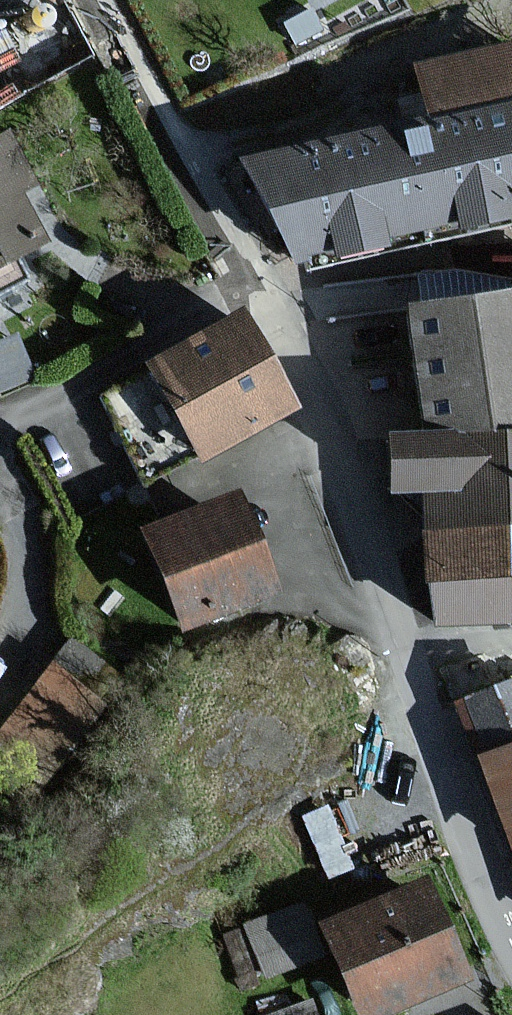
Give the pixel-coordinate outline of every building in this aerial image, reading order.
[(231,170),(324,334),(404,317),(511,294),(511,48),(411,70),(418,101),(423,129),(231,170)] [(3,138),(0,140),(0,269),(33,252),(12,211),(34,200),(3,138)] [(404,317),(407,371),(410,445),(376,446),(378,477),(379,500),(411,499),(415,586),(434,585),(435,608),(511,604),(511,294),(404,317)] [(287,419),(233,320),(137,373),(191,472),(287,419)] [(0,334),(0,379),(32,370),(19,328),(0,334)] [(267,601),(230,500),(134,535),(172,637),(267,601)] [(43,670),(0,724),(0,773),(31,797),(120,686),(65,643),(43,670)] [(509,663),(476,674),(483,696),(448,708),(505,877),(511,875),(511,670),(509,663)] [(419,886),(311,928),(345,1014),(391,1014),(459,989),(419,886)] [(266,965),(305,950),(287,901),(248,916),(266,965)]
